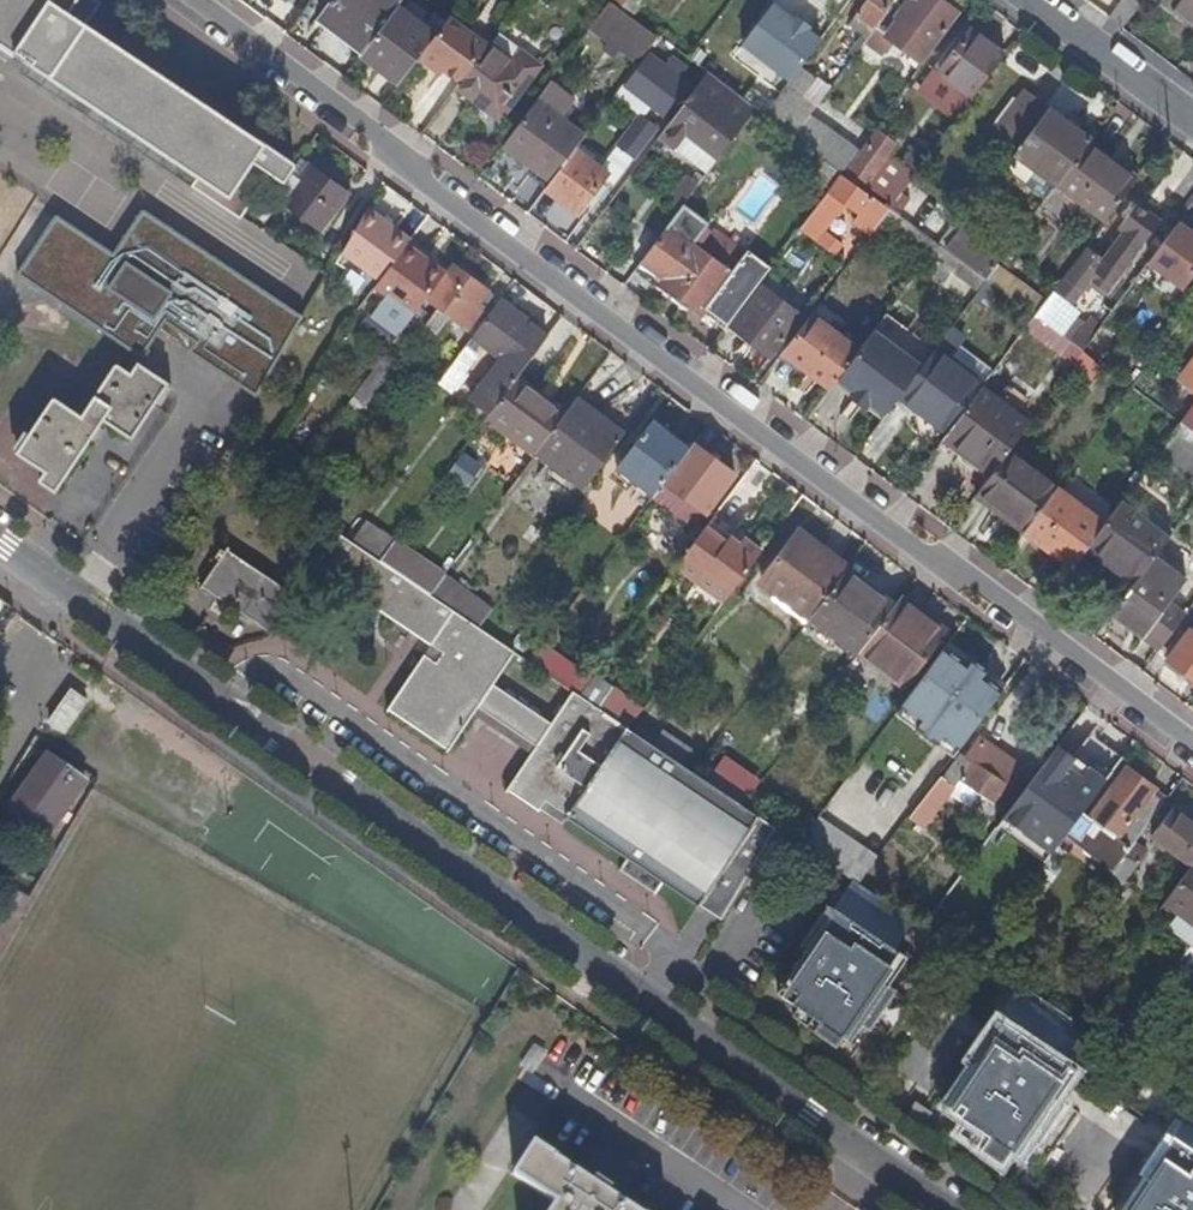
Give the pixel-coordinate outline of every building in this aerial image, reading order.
[(21,56),(13,67),(158,165),(189,186),(191,184),(231,210),(233,208),(263,163),(278,173),(290,156),(253,131),(251,134),(82,20),(95,1),(94,0),(0,0),(0,42),(21,56)] [(358,47),(387,7),(392,0),(323,0),(313,13),(358,47)] [(609,0),(605,0),(587,25),(634,61),(654,34),(628,14),(615,5),(609,0)] [(615,5),(628,14),(638,0),(619,0),(615,5)] [(889,0),(860,0),(850,14),(868,28),(882,9),(889,0)] [(882,9),(893,17),(879,34),(917,64),(954,14),(936,0),(889,0),(882,9)] [(1137,2),(1134,0),(1121,0),(1108,17),(1119,25),(1137,2)] [(1162,0),(1155,0),(1153,2),(1192,31),(1192,23),(1162,0)] [(1192,23),(1192,0),(1162,0),(1192,23)] [(355,50),(396,80),(418,51),(428,37),(387,7),(358,47),(355,50)] [(771,8),(741,46),(790,83),(819,45),(771,8)] [(418,51),(455,80),(484,42),(486,39),(448,10),(428,37),(418,51)] [(958,107),(998,53),(958,25),(919,78),(958,107)] [(455,80),(452,85),(495,116),(535,64),(517,50),(509,60),(484,42),(455,80)] [(663,50),(655,62),(668,72),(677,60),(663,50)] [(645,55),(621,87),(636,98),(631,105),(642,113),(647,106),(659,115),(683,83),(668,72),(655,62),(645,55)] [(732,97),(700,74),(657,131),(654,136),(668,147),(679,132),(691,141),(700,128),(706,132),(698,142),(715,154),(722,143),(716,139),(730,120),(720,113),(732,97)] [(767,101),(758,112),(788,134),(803,113),(811,102),(782,81),(767,101)] [(745,84),(736,95),(758,112),(767,101),(745,84)] [(945,124),(956,109),(938,95),(927,111),(945,124)] [(1039,202),(1052,183),(1082,144),(1084,140),(1023,96),(992,138),(1024,162),(1010,180),(1039,202)] [(499,141),(547,177),(571,145),(581,132),(532,97),(499,141)] [(803,113),(788,134),(837,170),(852,150),(803,113)] [(654,136),(657,131),(637,115),(613,146),(634,162),(654,136)] [(874,128),(840,173),(867,192),(885,205),(891,197),(863,176),(890,140),(874,128)] [(1130,179),(1082,144),(1052,183),(1101,219),(1130,179)] [(605,170),(571,145),(547,177),(540,187),(574,212),(605,170)] [(340,188),(304,161),(290,179),(285,176),(271,195),(312,226),(340,188)] [(663,197),(676,206),(693,182),(681,173),(663,197)] [(885,205),(867,192),(864,196),(834,174),(791,231),(807,242),(836,202),(852,214),(847,220),(864,233),(866,231),(885,205)] [(1160,199),(1180,214),(1181,212),(1192,196),(1173,181),(1160,199)] [(409,233),(365,201),(340,246),(378,274),(404,241),(409,233)] [(885,205),(866,231),(879,240),(888,228),(923,255),(925,252),(933,242),(885,205)] [(700,308),(722,324),(764,268),(743,252),(729,271),(692,243),(702,229),(675,207),(633,263),(698,311),(700,308)] [(1147,259),(1183,285),(1192,271),(1192,229),(1192,220),(1181,212),(1180,214),(1155,249),(1147,259)] [(291,311),(143,214),(110,256),(56,220),(18,279),(104,336),(126,310),(246,393),(291,311)] [(961,221),(942,248),(982,279),(993,265),(1002,252),(961,221)] [(1040,300),(1030,314),(1065,340),(1080,351),(1093,333),(1069,314),(1067,302),(1084,278),(1104,293),(1140,244),(1125,232),(1103,262),(1084,249),(1053,292),(1048,289),(1040,300)] [(441,268),(404,241),(378,274),(373,282),(385,291),(371,311),(397,329),(411,309),(414,306),(419,299),(441,268)] [(942,248),(933,242),(925,252),(974,290),(982,279),(942,248)] [(944,270),(923,255),(914,267),(918,270),(886,312),(917,335),(928,321),(914,311),(944,270)] [(424,313),(414,306),(411,309),(397,329),(348,394),(362,403),(421,324),(425,327),(436,313),(461,331),(474,313),(469,309),(483,289),(446,262),(441,268),(419,299),(429,307),(424,313)] [(993,265),(982,279),(994,288),(1030,314),(1040,300),(993,265)] [(994,288),(982,279),(974,290),(930,349),(946,360),(963,336),(961,334),(994,288)] [(725,331),(761,358),(795,313),(759,286),(725,331)] [(512,377),(544,333),(495,298),(468,335),(497,357),(471,393),(489,407),(512,377)] [(834,312),(816,298),(778,349),(827,385),(854,348),(824,325),(834,312)] [(1090,359),(1080,351),(1065,340),(1055,354),(1080,373),(1090,359)] [(472,353),(460,345),(445,364),(457,373),(472,353)] [(946,360),(930,349),(897,393),(946,429),(976,388),(979,384),(946,360)] [(1192,391),(1192,352),(1175,378),(1192,391)] [(47,394),(9,449),(36,468),(30,477),(46,488),(95,416),(122,435),(160,379),(131,359),(123,371),(109,362),(74,413),(47,394)] [(457,373),(445,364),(430,385),(442,393),(457,373)] [(542,398),(512,377),(489,407),(484,414),(531,449),(561,408),(544,395),(542,398)] [(1004,451),(1024,424),(976,388),(946,429),(941,435),(989,471),(1004,451)] [(573,392),(563,405),(612,442),(622,428),(573,392)] [(1175,422),(1192,435),(1192,398),(1175,422)] [(612,442),(563,405),(561,408),(531,449),(525,457),(575,494),(612,442)] [(649,493),(686,444),(651,418),(614,467),(649,493)] [(1175,422),(1153,453),(1192,482),(1192,435),(1175,422)] [(989,471),(941,435),(934,444),(983,480),(989,471)] [(730,473),(687,442),(686,444),(649,493),(647,496),(686,524),(697,508),(701,511),(730,473)] [(1020,530),(1052,487),(1004,451),(989,471),(983,480),(976,489),(996,504),(992,509),(1020,530)] [(451,479),(475,485),(481,458),(457,453),(451,479)] [(1085,545),(1100,523),(1052,487),(1020,530),(1019,533),(1067,569),(1085,545)] [(1085,545),(1133,580),(1151,556),(1165,538),(1116,502),(1100,523),(1085,545)] [(708,516),(674,572),(727,604),(761,547),(708,516)] [(361,523),(347,542),(375,561),(389,542),(361,523)] [(759,578),(807,614),(837,574),(842,566),(844,564),(795,528),(759,578)] [(575,695),(569,691),(549,721),(491,682),(511,652),(476,628),(425,594),(375,561),(347,542),(334,533),(313,565),(428,642),(386,706),(446,747),(476,704),(533,743),(505,786),(538,808),(543,801),(719,920),(772,829),(624,728),(594,708),(575,695)] [(389,542),(375,561),(425,594),(439,575),(389,542)] [(223,548),(198,584),(269,633),(294,597),(223,548)] [(1181,578),(1151,556),(1133,580),(1109,613),(1157,649),(1183,615),(1164,601),(1181,578)] [(842,566),(837,574),(852,585),(858,577),(842,566)] [(837,574),(807,614),(854,649),(855,648),(890,601),(858,577),(852,585),(837,574)] [(439,575),(425,594),(476,628),(488,609),(439,575)] [(939,630),(894,596),(890,601),(855,648),(901,682),(939,630)] [(1164,662),(1192,684),(1192,626),(1192,625),(1164,662)] [(941,648),(898,704),(957,749),(1000,692),(941,648)] [(565,661),(553,680),(569,691),(575,695),(589,677),(565,661)] [(607,689),(594,708),(624,728),(637,710),(607,689)] [(62,735),(86,700),(72,691),(48,725),(62,735)] [(960,758),(953,754),(939,773),(916,804),(928,813),(941,795),(960,810),(973,792),(990,805),(1015,771),(974,740),(960,758)] [(1058,746),(1002,818),(1048,853),(1077,815),(1104,781),(1058,746)] [(44,758),(9,814),(46,838),(81,782),(44,758)] [(1085,820),(1077,815),(1048,853),(1042,861),(1053,869),(1073,843),(1111,870),(1130,845),(1164,801),(1122,770),(1085,820)] [(1173,814),(1154,840),(1183,862),(1191,850),(1192,851),(1192,828),(1173,814)] [(802,846),(862,880),(877,853),(818,819),(802,846)] [(1144,855),(1130,845),(1111,870),(1105,877),(1119,888),(1144,855)] [(1190,869),(1164,903),(1192,924),(1192,871),(1190,869)] [(797,1008),(791,1015),(835,1046),(841,1037),(848,1042),(860,1026),(869,1033),(896,995),(887,988),(882,985),(890,974),(895,977),(907,960),(894,951),(913,924),(850,882),(784,976),(794,983),(784,999),(797,1008)] [(887,988),(895,977),(890,974),(882,985),(887,988)] [(773,991),(784,999),(794,983),(784,976),(773,991)] [(965,1122),(957,1134),(998,1164),(1006,1152),(1015,1158),(1027,1142),(1036,1148),(1062,1112),(1052,1105),(1048,1102),(1056,1092),(1060,1095),(1072,1078),(1059,1069),(1081,1038),(1019,997),(942,1106),(965,1122)] [(962,1010),(950,1001),(945,1008),(957,1017),(962,1010)] [(1052,1105),(1060,1095),(1056,1092),(1048,1102),(1052,1105)] [(913,1104),(905,1115),(920,1126),(928,1115),(913,1104)] [(1187,1110),(1154,1155),(1156,1155),(1161,1160),(1153,1171),(1148,1167),(1116,1209),(1192,1209),(1192,1115),(1187,1110)] [(552,1151),(531,1181),(574,1209),(642,1209),(628,1200),(632,1194),(642,1201),(654,1183),(616,1157),(604,1175),(615,1183),(611,1190),(552,1151)] [(1156,1155),(1148,1167),(1153,1171),(1161,1160),(1156,1155)]
